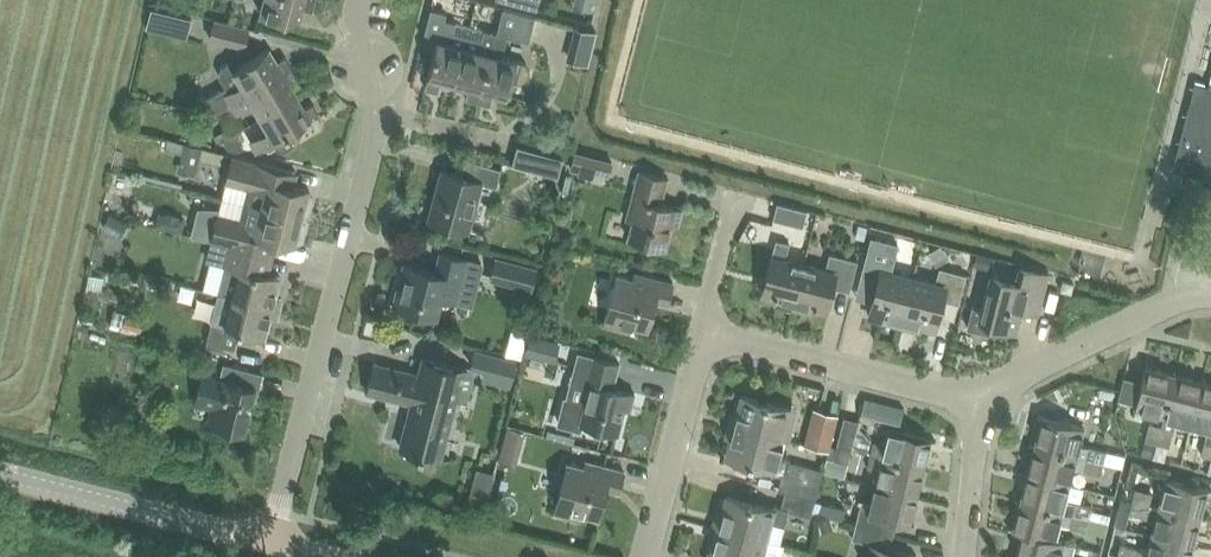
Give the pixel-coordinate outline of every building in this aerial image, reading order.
[(314,0),(264,0),(261,12),(299,21),(302,9),(312,11),(314,0)] [(539,8),(541,0),(507,0),(539,8)] [(508,100),(513,83),(521,85),(529,81),(531,73),(527,65),(504,59),(510,36),(531,41),(538,15),(504,6),(497,32),(480,101),(492,105),(494,96),(508,100)] [(441,84),(456,88),(466,50),(450,46),(456,22),(445,19),(447,12),(432,9),(425,36),(439,39),(426,90),(439,93),(441,84)] [(207,38),(242,47),(247,29),(212,20),(207,38)] [(577,26),(574,37),(580,39),(594,42),(597,31),(577,26)] [(467,98),(480,101),(497,32),(485,29),(479,53),(466,50),(456,88),(469,91),(467,98)] [(224,85),(205,97),(214,111),(228,103),(290,66),(283,54),(275,59),(268,47),(234,67),(230,60),(221,66),(218,75),(224,85)] [(290,66),(228,103),(234,113),(253,102),(261,115),(297,95),(289,83),(297,78),(290,66)] [(1209,87),(1195,83),(1173,169),(1210,179),(1210,77),(1209,87)] [(269,129),(250,140),(257,150),(271,141),(275,148),(284,150),(294,144),(296,136),(293,130),(319,115),(312,102),(304,107),(297,95),(261,115),(269,129)] [(235,132),(223,139),(228,148),(237,150),(244,147),(235,132)] [(168,139),(165,149),(182,154),(185,143),(168,139)] [(185,143),(182,154),(201,159),(204,148),(185,143)] [(515,146),(511,165),(557,176),(561,157),(515,146)] [(574,151),(568,170),(578,173),(577,175),(592,179),(594,173),(608,177),(613,161),(574,151)] [(233,155),(226,183),(249,188),(245,203),(306,219),(307,214),(309,215),(312,213),(315,200),(313,197),(312,196),(313,191),(297,187),(301,172),(233,155)] [(479,185),(494,189),(499,170),(465,162),(461,179),(447,176),(441,203),(433,201),(428,221),(468,231),(479,185)] [(683,208),(662,202),(669,178),(639,170),(627,217),(634,219),(629,237),(665,247),(672,221),(680,223),(683,208)] [(804,224),(804,223),(808,210),(778,202),(773,218),(803,226),(804,224)] [(219,213),(212,240),(276,257),(279,241),(299,246),(300,241),(302,242),(305,240),(308,227),(306,224),(305,223),(306,219),(245,203),(241,218),(219,213)] [(804,223),(804,224),(813,227),(816,212),(808,210),(804,223)] [(159,213),(156,226),(183,233),(187,220),(159,213)] [(110,214),(103,227),(121,237),(128,224),(110,214)] [(859,224),(856,237),(864,239),(868,226),(859,224)] [(872,237),(861,277),(878,282),(873,302),(869,315),(902,324),(914,277),(890,270),(897,244),(872,237)] [(777,301),(794,306),(805,264),(787,259),(791,243),(777,239),(763,292),(778,296),(777,301)] [(212,240),(208,255),(212,262),(226,266),(219,293),(276,308),(283,310),(283,307),(277,305),(284,278),(271,274),(276,257),(212,240)] [(978,253),(975,264),(993,269),(996,258),(978,253)] [(826,270),(805,264),(794,306),(812,311),(814,305),(828,308),(834,285),(849,289),(857,261),(830,254),(826,270)] [(455,306),(455,304),(472,308),(483,267),(442,256),(437,273),(405,264),(394,305),(436,316),(440,301),(455,306)] [(541,269),(500,258),(494,279),(536,290),(541,269)] [(991,275),(981,309),(972,307),(967,327),(995,334),(997,325),(1016,330),(1024,300),(1041,304),(1049,275),(1020,267),(1016,281),(991,275)] [(914,277),(902,324),(936,333),(944,301),(958,304),(966,275),(940,268),(936,283),(914,277)] [(657,298),(670,301),(675,284),(641,274),(639,280),(617,274),(603,322),(622,327),(624,320),(649,327),(657,298)] [(1071,292),(1072,289),(1073,283),(1063,280),(1061,289),(1071,292)] [(219,293),(207,341),(225,346),(237,349),(241,331),(269,338),(276,311),(282,312),(283,310),(276,308),(219,293)] [(128,313),(124,327),(142,332),(145,317),(128,313)] [(528,337),(526,353),(543,356),(546,341),(528,337)] [(626,407),(630,408),(634,392),(611,386),(618,361),(592,355),(579,403),(564,399),(557,423),(581,430),(584,420),(619,430),(626,407)] [(454,400),(467,403),(475,371),(423,358),(420,373),(374,362),(366,394),(411,405),(399,452),(439,462),(454,400)] [(488,359),(482,378),(502,384),(508,365),(488,359)] [(237,427),(245,429),(252,401),(256,402),(264,372),(229,363),(226,371),(221,376),(207,372),(200,396),(219,401),(213,425),(236,431),(237,427)] [(1138,404),(1137,409),(1164,416),(1175,373),(1148,366),(1144,381),(1138,404)] [(1162,425),(1158,442),(1169,445),(1176,419),(1192,423),(1203,380),(1175,373),(1164,416),(1162,425)] [(1192,423),(1207,427),(1200,453),(1210,456),(1210,382),(1203,380),(1192,423)] [(791,411),(742,398),(734,429),(783,442),(791,411)] [(807,433),(804,444),(828,451),(829,447),(838,415),(820,410),(813,434),(807,433)] [(1037,414),(1030,442),(1103,461),(1106,449),(1079,442),(1083,426),(1037,414)] [(844,417),(837,445),(852,449),(858,425),(859,420),(844,417)] [(1151,422),(1146,439),(1158,442),(1162,425),(1151,422)] [(858,425),(852,449),(869,453),(872,441),(858,425)] [(521,443),(524,431),(507,426),(504,438),(521,443)] [(778,491),(784,493),(815,501),(823,471),(789,462),(790,457),(779,454),(783,442),(734,429),(726,458),(772,471),(772,474),(782,476),(778,491)] [(875,441),(871,454),(926,467),(932,440),(888,429),(885,443),(875,441)] [(1146,439),(1143,453),(1154,456),(1157,443),(1158,442),(1146,439)] [(1030,442),(1022,471),(1069,483),(1073,466),(1100,473),(1103,461),(1030,442)] [(836,448),(833,459),(848,462),(852,449),(837,445),(836,448)] [(871,454),(868,467),(878,470),(874,485),(918,495),(926,467),(871,454)] [(607,486),(620,489),(625,469),(591,460),(590,465),(568,460),(554,511),(572,516),(573,510),(599,516),(607,486)] [(1022,471),(1015,500),(1088,518),(1090,509),(1091,506),(1064,499),(1069,483),(1022,471)] [(1161,508),(1208,520),(1210,507),(1210,490),(1168,479),(1161,508)] [(861,501),(855,525),(892,534),(895,521),(911,525),(918,495),(874,485),(870,503),(861,501)] [(1136,489),(1133,501),(1151,505),(1154,494),(1136,489)] [(727,499),(718,529),(768,543),(774,523),(784,526),(788,511),(811,517),(815,501),(784,493),(780,508),(773,507),(772,511),(727,499)] [(511,499),(493,506),(500,524),(518,517),(511,499)] [(1015,500),(1008,527),(1016,530),(1054,539),(1058,524),(1085,531),(1088,518),(1015,500)] [(1133,501),(1130,513),(1148,517),(1151,505),(1133,501)] [(821,504),(818,516),(830,519),(842,522),(845,508),(822,502),(821,504)] [(1158,520),(1154,535),(1201,548),(1208,520),(1161,508),(1158,520)] [(830,519),(818,522),(822,533),(833,530),(830,519)] [(852,538),(869,543),(865,556),(911,556),(911,554),(889,548),(892,534),(855,525),(852,538)] [(768,543),(718,529),(711,556),(765,556),(768,543)] [(1009,556),(1059,556),(1063,542),(1054,539),(1016,530),(1009,556)] [(1119,556),(1122,556),(1198,556),(1201,548),(1154,535),(1149,551),(1122,544),(1119,556)]
